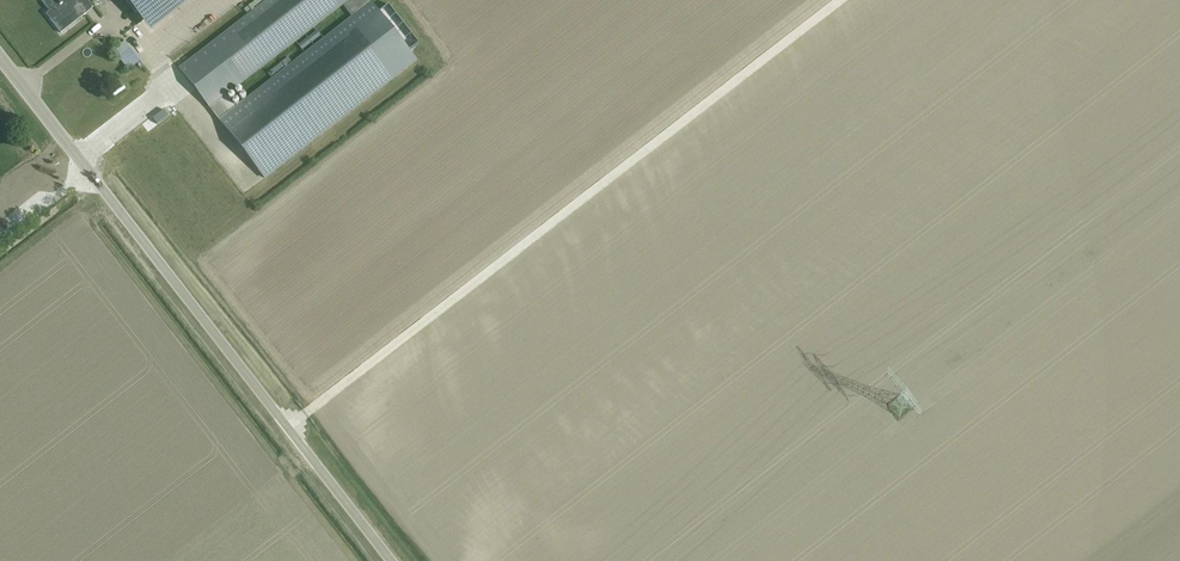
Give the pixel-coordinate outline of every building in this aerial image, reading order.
[(86,14),(76,0),(41,0),(50,11),(46,14),(61,33),(86,14)] [(136,13),(152,0),(126,0),(136,13)] [(369,0),(269,0),(180,69),(265,178),(416,60),(409,51),(419,43),(389,4),(379,12),(369,0)]
